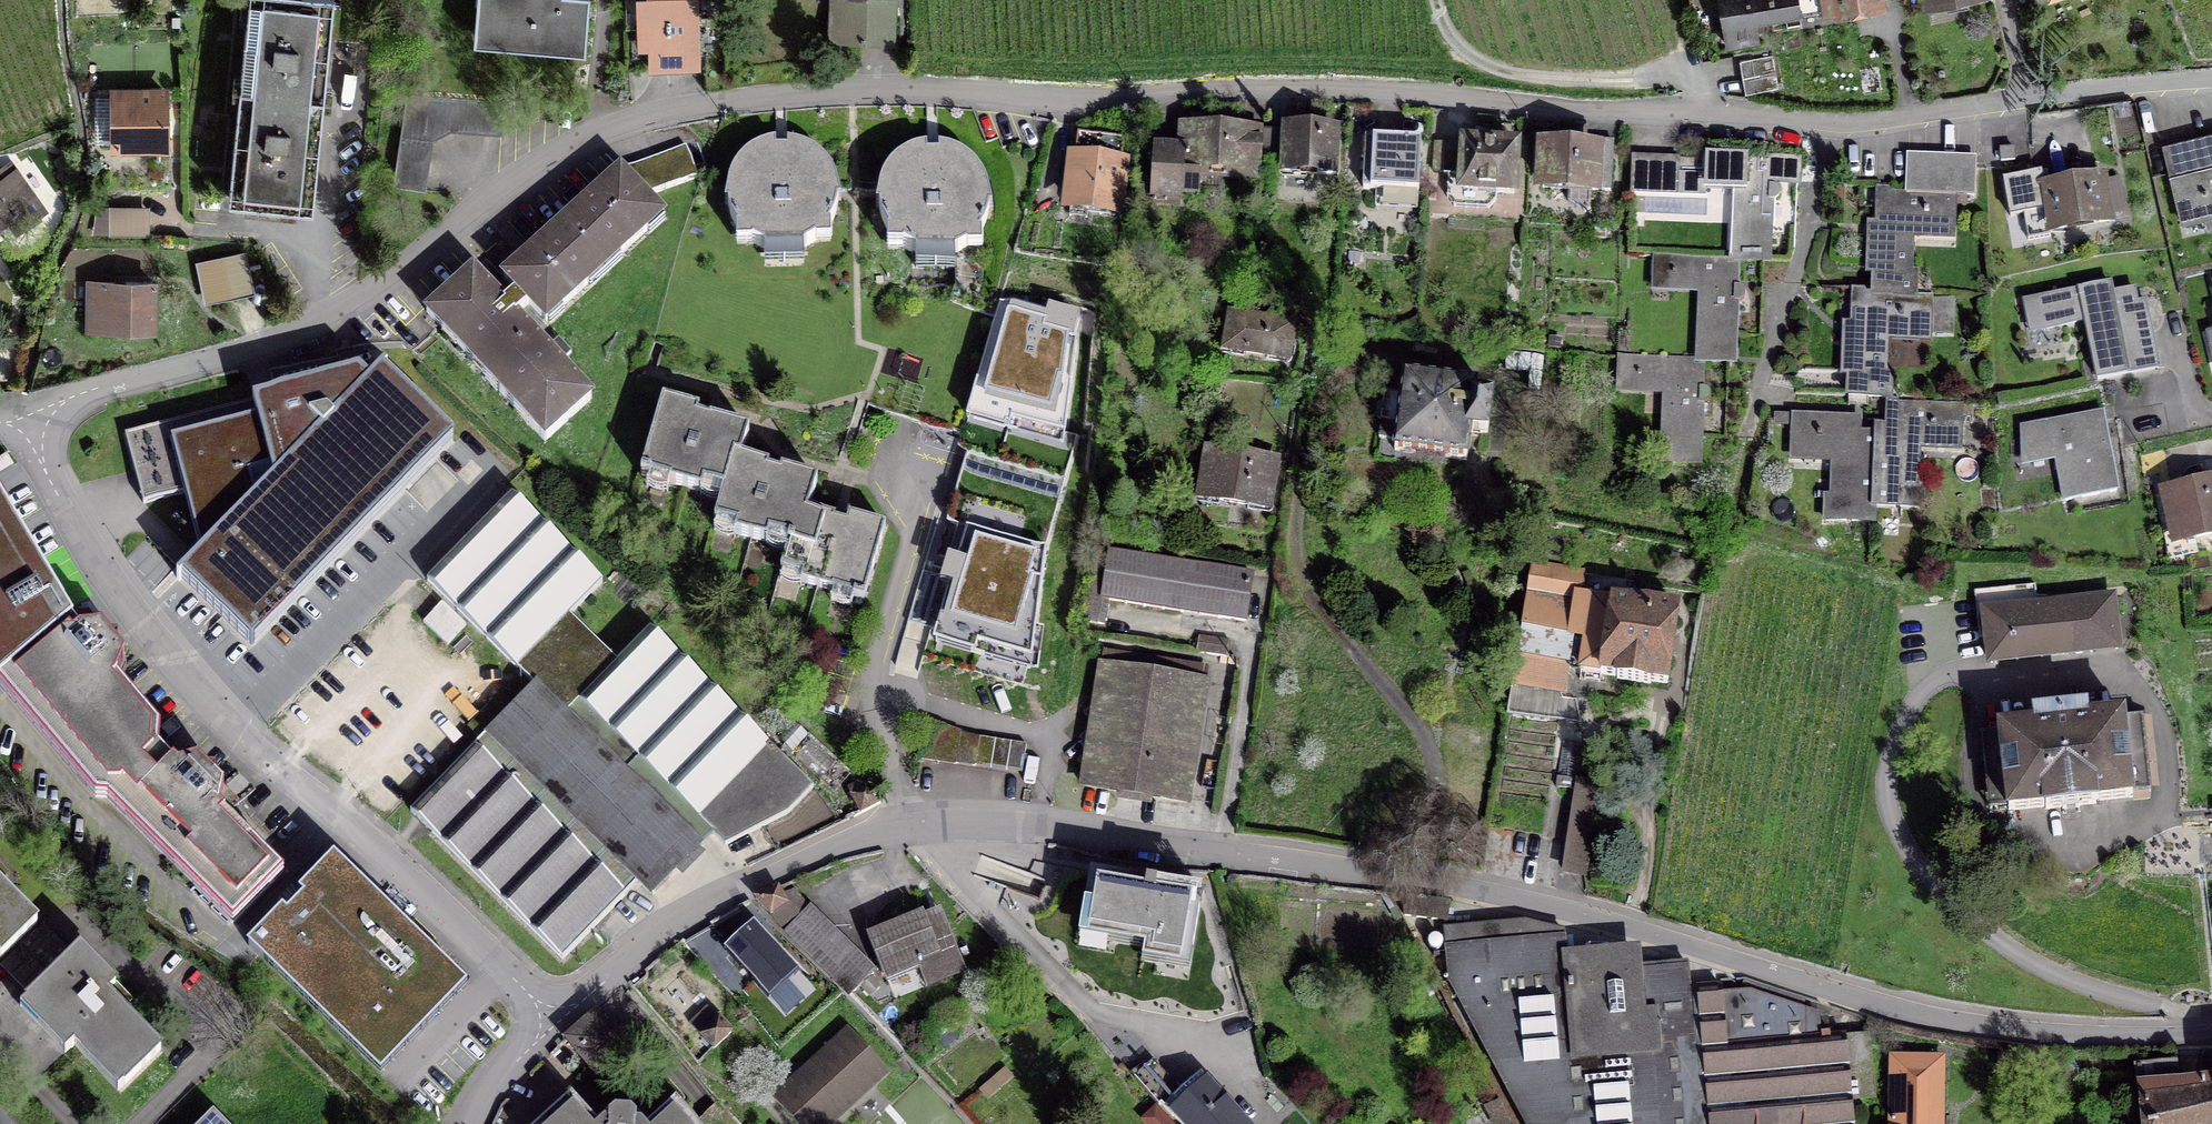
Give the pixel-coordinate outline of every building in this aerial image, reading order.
[(324,95),(334,0),(249,0),(240,87),(324,95)] [(474,36),(586,45),(590,0),(477,0),(474,36)] [(700,65),(698,0),(636,0),(638,47),(649,46),(649,67),(700,65)] [(847,10),(832,9),(831,38),(893,40),(894,0),(848,0),(847,10)] [(1759,40),(1756,22),(1880,1),(1880,0),(1719,0),(1727,45),(1759,40)] [(1773,55),(1740,61),(1745,94),(1778,88),(1773,55)] [(324,95),(240,87),(229,199),(313,207),(324,95)] [(164,91),(114,92),(115,147),(122,147),(127,152),(144,152),(149,147),(165,146),(164,91)] [(406,95),(393,185),(425,190),(433,140),(450,131),(501,134),(504,102),(406,95)] [(1258,170),(1261,129),(1179,125),(1179,150),(1158,149),(1153,203),(1176,204),(1179,193),(1196,194),(1198,167),(1258,170)] [(1335,129),(1287,126),(1286,130),(1269,129),(1268,160),(1285,161),(1285,172),(1333,174),(1335,129)] [(1124,140),(1078,134),(1069,204),(1116,209),(1124,140)] [(2164,146),(2183,222),(2206,217),(2209,229),(2211,228),(2211,134),(2164,146)] [(1375,155),(1365,154),(1364,187),(1417,190),(1420,141),(1376,139),(1375,155)] [(831,241),(829,226),(835,213),(838,200),(841,200),(834,174),(827,163),(812,163),(811,148),(794,141),(787,140),(787,148),(775,148),(775,140),(763,144),(751,149),(752,165),(736,165),(733,170),(725,203),(728,203),(732,217),(738,228),(737,244),(752,242),(764,248),(764,243),(803,242),(803,247),(815,241),(831,241)] [(1544,155),(1536,155),(1535,169),(1544,170),(1542,187),(1610,190),(1613,141),(1595,140),(1595,150),(1545,147),(1544,155)] [(1513,193),(1516,146),(1446,142),(1444,173),(1462,174),(1461,190),(1513,193)] [(620,170),(503,278),(546,325),(663,216),(645,197),(697,177),(686,146),(620,170)] [(903,247),(915,254),(915,249),(955,248),(955,253),(966,246),(982,247),(980,231),(986,219),(989,206),(992,206),(987,185),(982,174),(979,168),(963,169),(963,154),(951,148),(938,146),(939,153),(927,154),(926,146),(914,149),(903,155),(903,170),(887,170),(884,176),(880,188),(876,209),(879,209),(882,222),(889,234),(888,249),(903,247)] [(2014,148),(2000,149),(2001,161),(2015,160),(2014,148)] [(1771,180),(1797,181),(1798,159),(1706,155),(1706,163),(1680,162),(1680,176),(1679,192),(1705,193),(1706,185),(1738,186),(1735,259),(1737,259),(1767,261),(1770,200),(1777,199),(1780,193),(1777,187),(1771,185),(1771,180)] [(1680,176),(1680,162),(1680,160),(1632,158),(1631,192),(1679,194),(1679,192),(1680,176)] [(1907,187),(1907,192),(1954,194),(1974,195),(1975,162),(1908,159),(1907,187)] [(8,220),(16,231),(45,210),(11,161),(0,169),(0,175),(2,179),(0,181),(0,225),(8,220)] [(2042,188),(2045,208),(2024,212),(2028,239),(2050,235),(2049,230),(2109,220),(2107,203),(2122,201),(2119,183),(2104,185),(2102,178),(2042,188)] [(1873,294),(1915,296),(1916,271),(1910,270),(1912,229),(1953,230),(1954,194),(1907,192),(1889,192),(1888,206),(1878,206),(1877,236),(1869,236),(1868,272),(1874,272),(1873,294)] [(110,234),(142,234),(142,207),(110,207),(110,234)] [(243,256),(207,264),(211,282),(226,279),(229,293),(250,288),(243,256)] [(1700,360),(1702,360),(1733,362),(1735,301),(1741,300),(1745,294),(1743,288),(1736,286),(1737,259),(1735,259),(1671,256),(1670,286),(1704,287),(1700,360)] [(473,270),(426,312),(486,377),(532,334),(473,270)] [(153,330),(154,282),(90,281),(89,329),(153,330)] [(2151,333),(2143,334),(2134,288),(2112,293),(2110,283),(2039,298),(2046,328),(2085,320),(2097,379),(2158,367),(2151,333)] [(1930,296),(1915,296),(1873,294),(1864,294),(1864,308),(1853,307),(1852,338),(1844,338),(1843,373),(1849,373),(1848,396),(1890,397),(1891,372),(1886,372),(1887,331),(1950,333),(1951,298),(1930,296)] [(1075,321),(997,300),(967,415),(1061,442),(1075,321)] [(1287,358),(1293,324),(1231,314),(1225,347),(1287,358)] [(545,441),(591,399),(532,334),(486,377),(545,441)] [(1701,387),(1702,360),(1700,360),(1637,358),(1635,387),(1669,388),(1665,462),(1698,463),(1700,403),(1707,402),(1710,395),(1707,389),(1701,387)] [(359,371),(125,434),(143,504),(185,493),(201,553),(179,575),(251,646),(453,441),(381,370),(370,382),(359,371)] [(1408,452),(1466,459),(1470,432),(1487,434),(1492,399),(1474,397),(1476,387),(1404,378),(1402,389),(1386,387),(1378,458),(1403,462),(1408,452)] [(734,456),(741,458),(749,430),(706,418),(708,408),(698,405),(697,410),(663,400),(641,476),(649,479),(650,476),(701,493),(704,485),(724,490),(734,456)] [(1876,451),(1874,505),(1921,507),(1923,482),(1917,482),(1919,440),(1960,442),(1960,423),(1971,423),(1971,406),(1896,403),(1895,417),(1877,419),(1876,434),(1876,451)] [(1873,522),(1874,505),(1876,451),(1865,451),(1866,433),(1858,433),(1859,418),(1777,415),(1776,424),(1794,424),(1792,452),(1833,453),(1832,495),(1826,495),(1825,520),(1873,522)] [(2116,491),(2108,445),(2105,445),(2101,422),(2080,426),(2078,417),(2023,427),(2024,458),(2055,452),(2064,500),(2116,491)] [(1268,507),(1276,463),(1208,452),(1200,497),(1268,507)] [(741,458),(734,456),(724,490),(714,522),(717,523),(717,521),(737,527),(735,534),(767,543),(769,535),(789,541),(799,507),(809,509),(817,480),(777,469),(779,462),(769,459),(767,466),(741,458)] [(2163,493),(2174,542),(2211,533),(2211,482),(2163,493)] [(534,685),(567,715),(616,662),(569,615),(602,582),(512,492),(426,579),(534,685)] [(72,620),(0,498),(0,682),(72,620)] [(799,507),(789,541),(781,570),(783,571),(783,569),(803,575),(801,582),(854,596),(853,598),(863,601),(885,526),(851,516),(852,514),(842,511),(839,518),(809,509),(799,507)] [(1044,544),(966,523),(936,638),(1030,665),(1044,544)] [(1108,599),(1245,621),(1252,574),(1132,555),(1096,551),(1084,621),(1104,624),(1108,599)] [(1567,662),(1570,663),(1584,572),(1533,563),(1507,712),(1581,722),(1576,698),(1563,697),(1567,662)] [(1637,581),(1584,572),(1570,663),(1582,664),(1592,596),(1612,599),(1614,592),(1634,596),(1637,581)] [(1678,609),(1612,599),(1592,596),(1582,664),(1581,671),(1617,676),(1617,678),(1650,683),(1651,681),(1667,683),(1678,609)] [(1989,638),(1988,638),(1990,663),(2118,648),(2113,598),(1991,612),(1992,622),(1988,622),(1989,638)] [(72,620),(0,682),(0,686),(95,799),(107,800),(232,924),(283,873),(218,809),(223,788),(215,780),(215,771),(205,771),(197,762),(177,768),(158,749),(160,728),(116,677),(124,658),(117,648),(118,639),(109,638),(101,628),(81,631),(72,620)] [(650,628),(616,662),(567,715),(702,844),(713,833),(725,846),(788,814),(813,787),(650,628)] [(1226,657),(1229,640),(1199,635),(1196,652),(1226,657)] [(1206,682),(1101,665),(1082,785),(1187,802),(1206,682)] [(652,895),(702,844),(567,715),(534,685),(530,689),(519,679),(496,702),(495,701),(469,727),(481,739),(410,811),(562,960),(638,882),(652,895)] [(2132,793),(2150,791),(2142,716),(2123,718),(2123,715),(2086,719),(2085,709),(2035,714),(2036,724),(1999,728),(2008,810),(2132,796),(2132,793)] [(1022,772),(1026,744),(961,734),(961,731),(926,719),(920,758),(1022,772)] [(1577,790),(1564,869),(1584,872),(1598,783),(1577,780),(1583,745),(1563,742),(1556,787),(1577,790)] [(333,856),(248,945),(380,1075),(467,986),(333,856)] [(1190,963),(1200,904),(1155,896),(1157,883),(1090,872),(1080,931),(1145,942),(1143,955),(1190,963)] [(787,906),(777,888),(755,898),(771,915),(787,906)] [(38,927),(0,889),(0,964),(38,927)] [(799,898),(787,906),(771,915),(794,941),(849,993),(852,993),(873,973),(799,898)] [(965,968),(948,928),(938,932),(930,913),(924,915),(923,913),(867,936),(881,971),(905,962),(907,967),(917,963),(926,985),(965,968)] [(725,944),(711,922),(681,941),(699,960),(725,944)] [(1851,1100),(1875,1097),(1869,1034),(1819,1039),(1817,1015),(1750,993),(1721,994),(1721,986),(1689,989),(1686,963),(1566,966),(1563,931),(1525,922),(1445,929),(1450,982),(1526,1123),(1853,1123),(1851,1100)] [(80,949),(22,1006),(66,1051),(73,1044),(119,1091),(160,1050),(104,994),(114,984),(80,949)] [(731,1032),(706,1006),(689,1023),(714,1048),(731,1032)] [(595,1063),(621,1040),(597,1011),(570,1034),(572,1036),(568,1040),(573,1047),(578,1043),(595,1063)] [(774,1099),(798,1123),(828,1123),(887,1071),(849,1030),(774,1099)] [(1900,1058),(1900,1078),(1903,1078),(1903,1090),(1892,1090),(1891,1123),(1941,1123),(1942,1058),(1900,1058)] [(1161,1104),(1164,1107),(1178,1093),(1153,1065),(1147,1066),(1144,1068),(1137,1062),(1129,1062),(1127,1068),(1159,1105),(1161,1104)] [(2179,1084),(2176,1062),(2135,1068),(2142,1123),(2211,1123),(2211,1080),(2179,1084)] [(1178,1093),(1164,1107),(1174,1116),(1181,1123),(1248,1123),(1201,1072),(1178,1093)] [(571,1095),(539,1123),(598,1123),(571,1095)] [(676,1100),(649,1123),(697,1123),(676,1100)] [(1500,1101),(1488,1107),(1496,1123),(1507,1123),(1511,1122),(1500,1101)] [(623,1109),(615,1109),(608,1114),(608,1120),(603,1123),(622,1123),(623,1109)] [(623,1109),(622,1123),(638,1123),(636,1121),(636,1116),(631,1110),(623,1109)]
